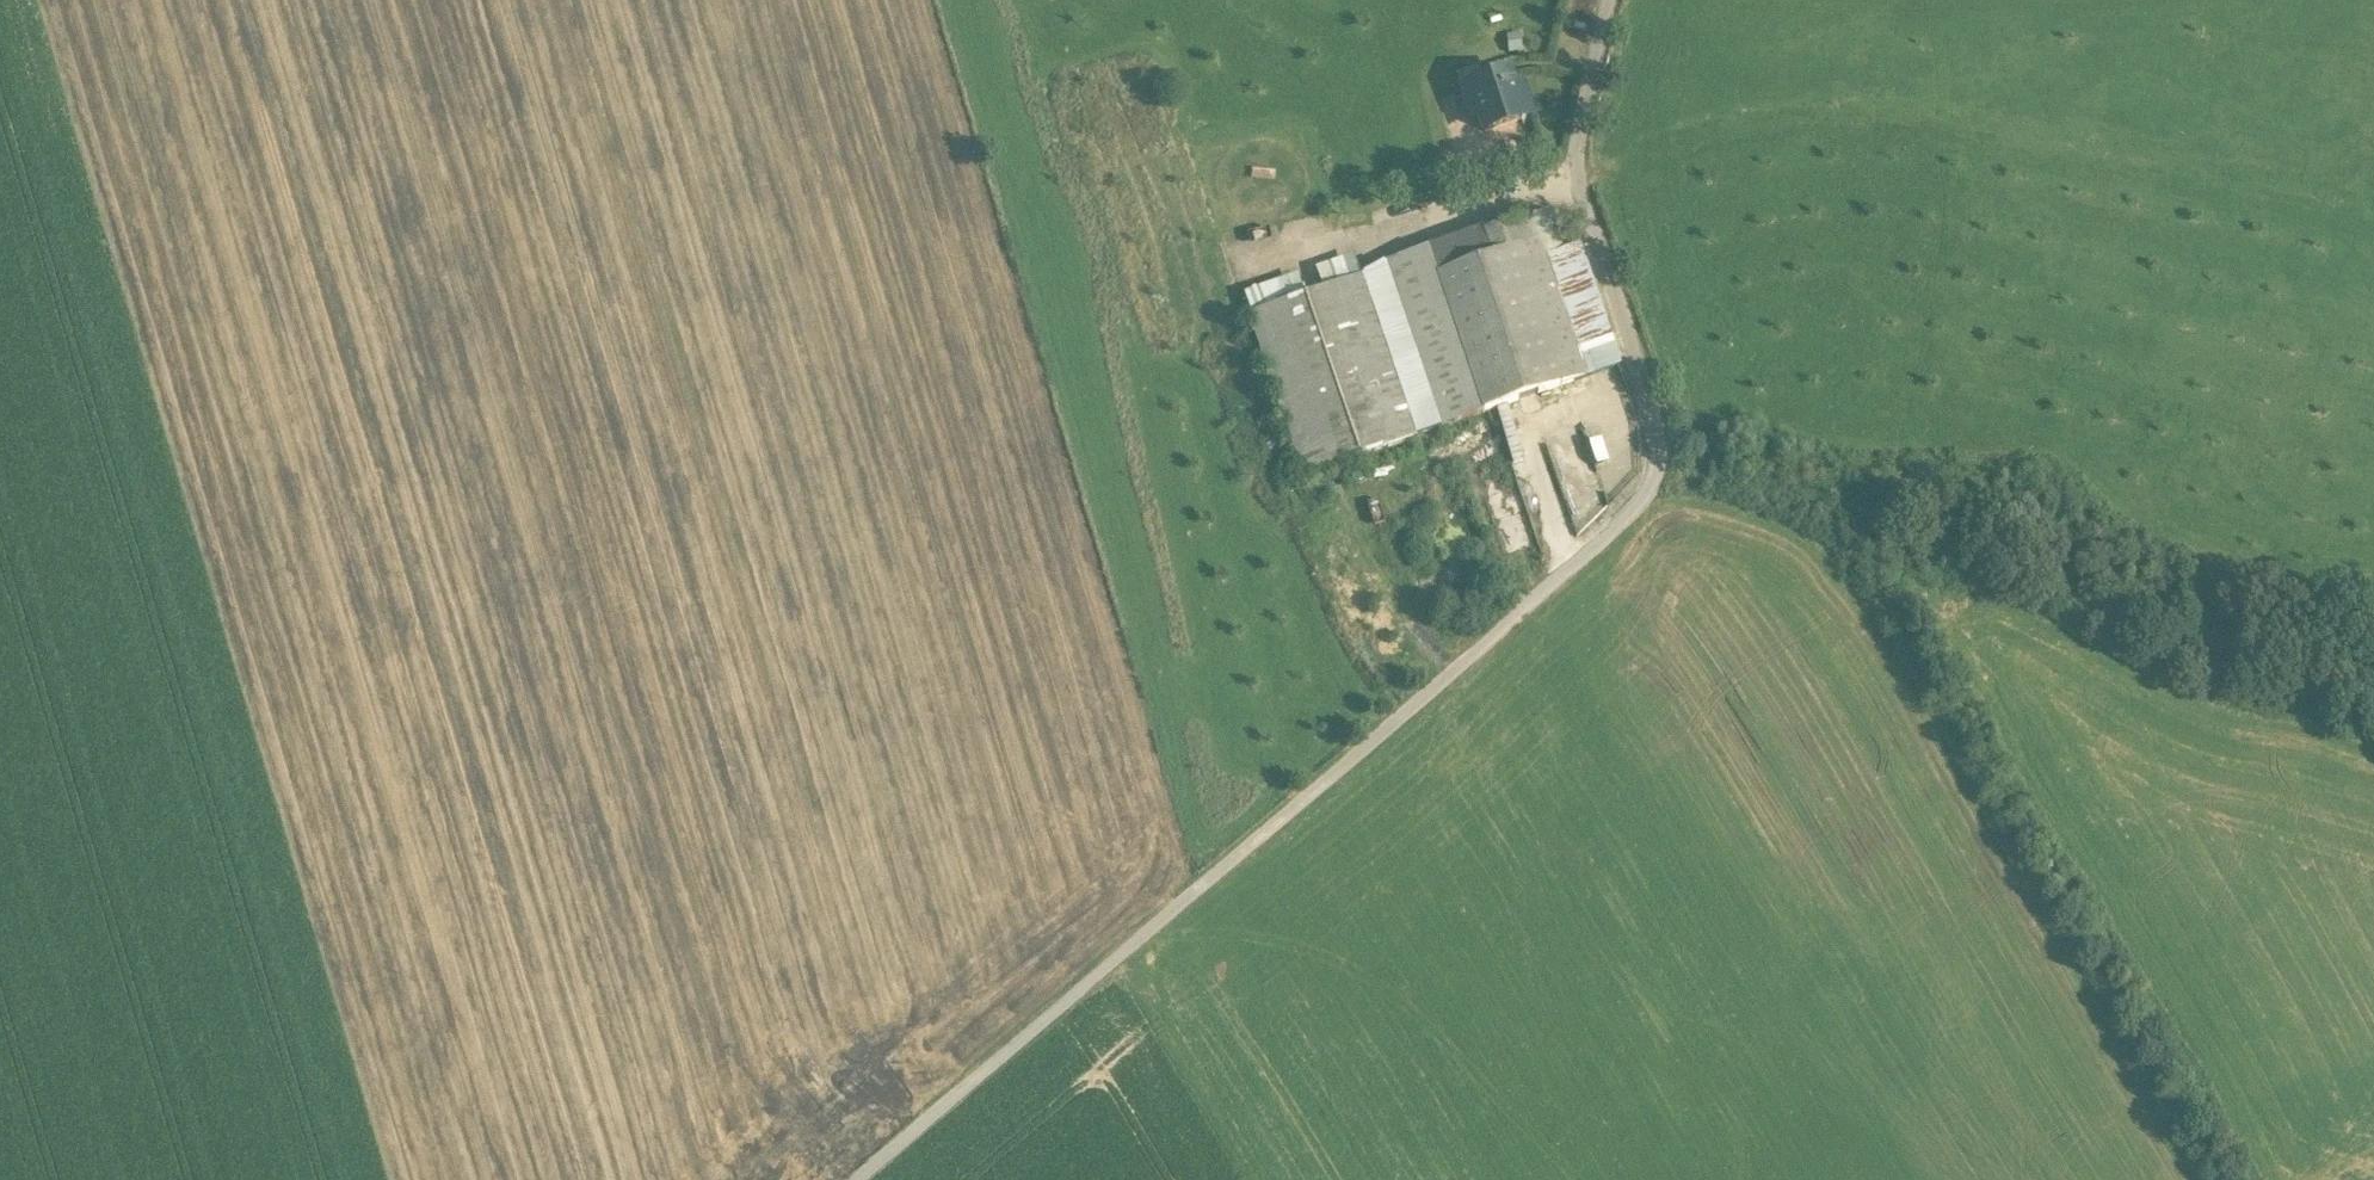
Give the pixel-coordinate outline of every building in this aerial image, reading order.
[(1506,77),(1464,91),(1473,120),(1480,118),(1485,132),(1528,117),(1518,88),(1511,90),(1506,77)] [(1326,219),(1331,238),(1374,227),(1369,208),(1326,219)] [(1548,212),(1483,234),(1491,259),(1436,278),(1482,414),(1615,366),(1576,252),(1562,252),(1548,212)] [(1308,472),(1482,414),(1436,278),(1427,252),(1254,310),(1308,472)] [(1570,520),(1603,518),(1601,476),(1578,477),(1579,489),(1568,489),(1570,520)]
